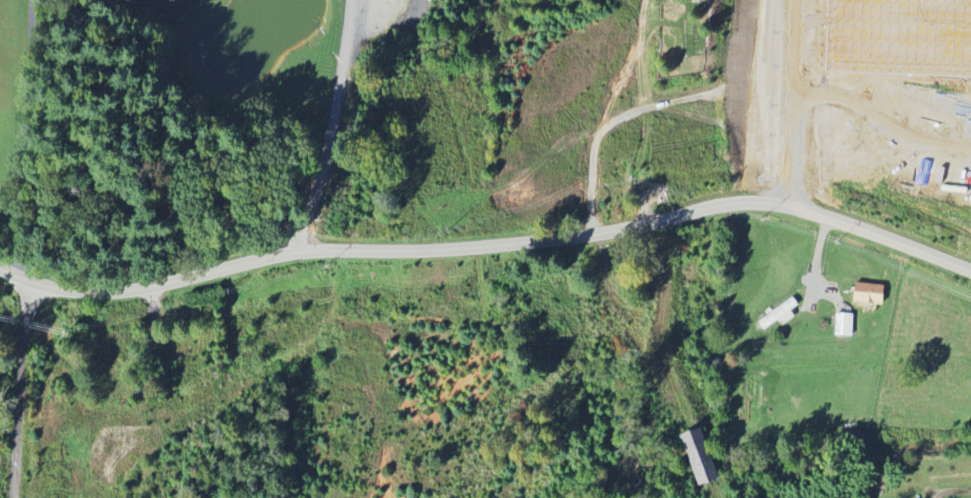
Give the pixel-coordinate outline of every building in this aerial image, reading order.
[(884,305),(886,285),(857,282),(854,307),(877,310),(877,304),(884,305)] [(791,310),(799,305),(794,297),(757,322),(763,331),(778,320),(782,326),(796,317),(791,310)] [(853,336),(853,314),(836,313),(835,336),(853,336)] [(683,436),(699,487),(721,480),(714,455),(704,458),(696,432),(683,436)]
